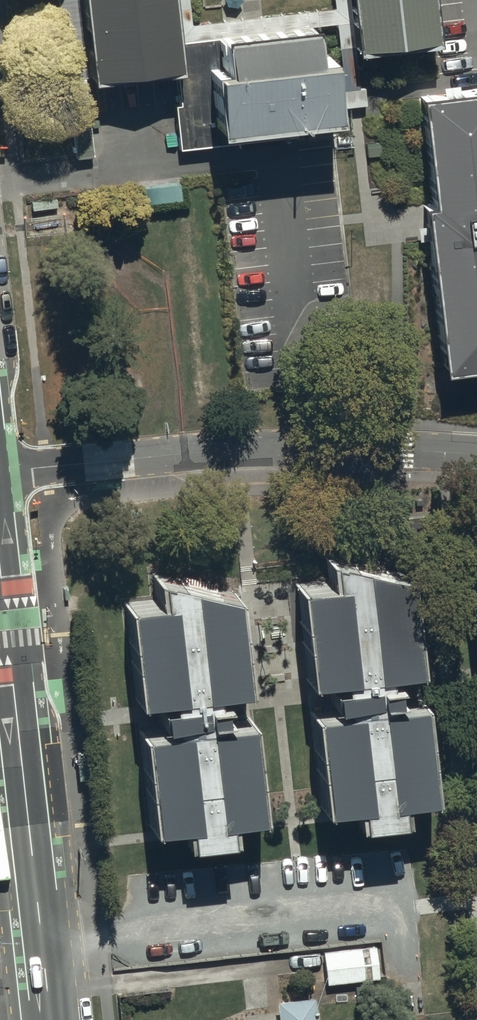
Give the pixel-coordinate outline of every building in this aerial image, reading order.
[(92,80),(82,0),(57,0),(67,83),(92,80)] [(92,80),(182,69),(178,40),(174,0),(82,0),(92,80)] [(351,50),(431,41),(427,0),(346,0),(351,50)] [(180,142),(219,138),(338,124),(327,57),(314,58),(310,25),(221,35),(178,40),(182,69),(186,109),(176,110),(180,142)] [(439,369),(474,365),(476,365),(476,85),(417,91),(419,97),(429,202),(421,203),(421,206),(425,239),(439,369)] [(326,585),(295,588),(305,682),(332,679),(333,690),(335,708),(307,711),(318,809),(350,805),(351,815),(353,825),(403,819),(402,810),(400,801),(433,797),(422,699),(392,702),(390,684),(389,673),(418,670),(408,575),(323,553),(326,585)] [(157,603),(126,606),(137,701),(163,698),(164,710),(166,727),(139,730),(150,827),(182,824),(183,834),(184,843),(234,838),(233,830),(232,819),(264,816),(254,717),(224,721),(222,703),(221,691),(249,688),(239,593),(154,571),(157,603)] [(322,953),(326,986),(378,980),(374,947),(322,953)] [(276,1004),(278,1019),(316,1019),(314,999),(276,1004)]
